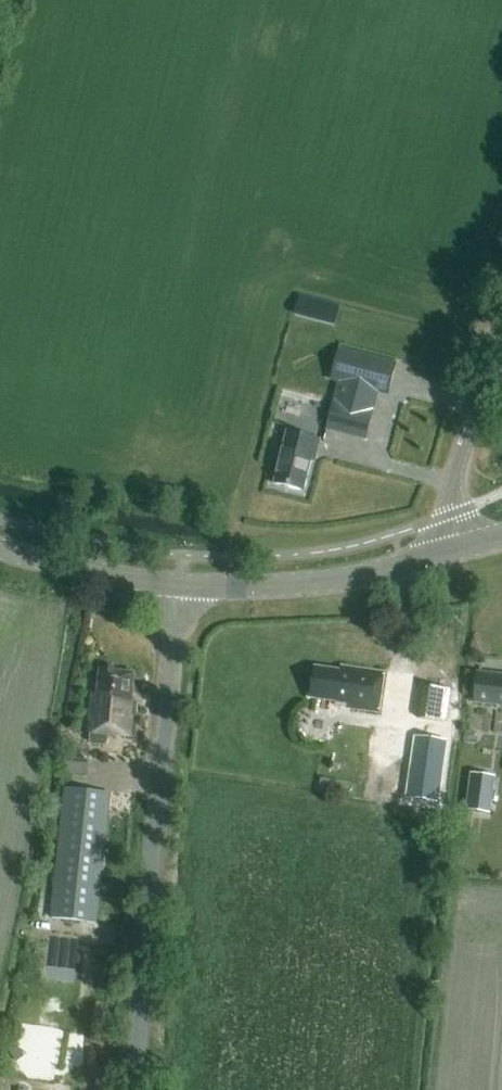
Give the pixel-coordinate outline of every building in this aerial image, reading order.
[(296,311),(339,322),(343,302),(301,292),(296,311)] [(327,429),(366,439),(373,412),(368,411),(374,385),(387,389),(392,369),(340,355),(334,375),(348,378),(341,404),(335,402),(327,429)] [(314,461),(319,442),(287,434),(275,485),(303,492),(311,461),(314,461)] [(87,733),(90,733),(89,742),(92,745),(103,746),(107,743),(108,734),(135,736),(137,702),(131,702),(133,674),(119,673),(119,672),(116,672),(115,671),(115,670),(113,668),(112,667),(110,667),(108,667),(106,667),(105,667),(104,669),(103,670),(102,671),(100,671),(98,694),(90,694),(87,733)] [(377,713),(383,673),(340,667),(339,671),(313,668),(309,698),(335,702),(334,707),(377,713)] [(476,671),(473,702),(501,706),(501,674),(476,671)] [(417,718),(447,722),(451,691),(422,686),(417,718)] [(415,737),(406,797),(436,802),(445,742),(415,737)] [(68,774),(88,776),(90,763),(70,761),(68,774)] [(486,812),(491,776),(471,773),(466,810),(486,812)] [(64,788),(51,917),(97,922),(110,793),(64,788)]
